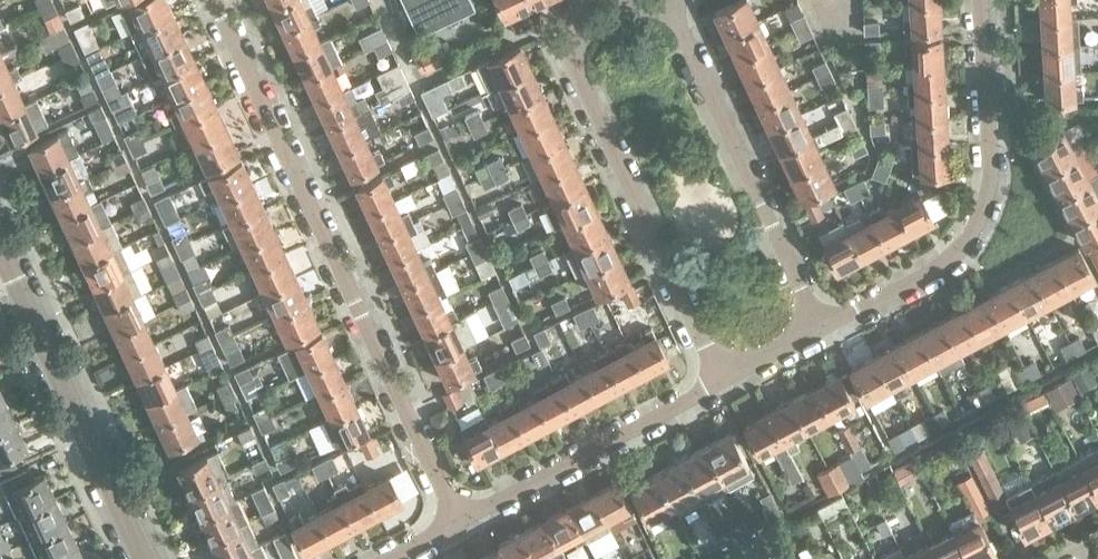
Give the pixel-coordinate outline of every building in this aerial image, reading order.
[(54,0),(40,7),(44,17),(58,10),(54,0)] [(142,26),(145,25),(173,12),(167,0),(135,0),(131,2),(120,6),(132,30),(142,26)] [(310,17),(318,13),(312,0),(283,0),(273,4),(284,29),(310,17)] [(418,34),(476,7),(472,0),(403,0),(418,34)] [(532,0),(499,0),(505,13),(533,0),(532,0)] [(758,20),(749,0),(738,0),(715,11),(727,35),(758,20)] [(912,29),(940,28),(938,0),(935,0),(911,1),(912,17),(903,17),(904,30),(912,29)] [(1077,0),(1041,0),(1042,19),(1070,17),(1069,1),(1078,1),(1077,0)] [(80,2),(66,8),(65,9),(71,20),(86,14),(80,2)] [(143,54),(152,49),(184,35),(173,12),(145,25),(142,26),(132,30),(143,54)] [(296,53),(321,41),(314,26),(322,22),(318,13),(310,17),(284,29),(296,53)] [(795,31),(809,24),(804,13),(790,20),(795,31)] [(1071,32),(1070,17),(1042,19),(1044,45),(1072,43),(1080,43),(1079,32),(1071,32)] [(879,19),(864,20),(864,32),(880,31),(879,19)] [(758,20),(727,35),(738,58),(769,43),(758,20)] [(85,51),(100,44),(89,22),(75,28),(81,41),(85,51)] [(809,24),(795,31),(800,40),(814,33),(809,24)] [(366,49),(374,45),(388,39),(382,25),(360,36),(366,49)] [(153,77),(163,72),(194,58),(184,35),(152,49),(143,54),(153,77)] [(307,77),(332,65),(343,60),(332,36),(321,41),(296,53),(307,77)] [(942,65),(941,37),(904,39),(905,50),(914,50),(915,66),(942,65)] [(62,56),(76,49),(72,39),(57,45),(62,56)] [(388,39),(374,45),(379,55),(393,49),(388,39)] [(881,51),(880,39),(864,40),(865,53),(881,51)] [(415,54),(421,69),(447,57),(440,42),(415,54)] [(769,43),(738,58),(748,81),(780,66),(769,43)] [(1045,72),(1074,70),(1073,55),(1081,54),(1080,43),(1072,43),(1044,45),(1045,72)] [(111,69),(111,68),(100,44),(85,51),(97,75),(111,69)] [(500,83),(531,69),(519,45),(480,64),(491,87),(494,86),(500,83)] [(76,49),(62,56),(67,66),(81,60),(76,49)] [(1,54),(0,55),(0,84),(12,78),(21,74),(17,64),(8,68),(1,54)] [(205,81),(194,58),(163,72),(174,95),(205,81)] [(816,77),(831,70),(826,59),(811,66),(816,77)] [(375,90),(380,101),(397,93),(410,87),(399,62),(377,72),(383,86),(375,90)] [(343,89),(332,65),(307,77),(318,101),(343,89)] [(917,93),(944,91),(942,65),(915,66),(916,81),(907,81),(907,92),(917,93)] [(780,66),(748,81),(759,104),(791,89),(780,66)] [(122,91),(111,69),(111,68),(97,75),(102,88),(107,98),(122,91)] [(500,83),(511,107),(542,92),(531,69),(500,83)] [(831,70),(816,77),(821,87),(836,80),(831,70)] [(1074,86),(1074,70),(1045,72),(1047,99),(1075,98),(1083,97),(1083,85),(1074,86)] [(453,89),(466,82),(461,72),(448,78),(452,88),(453,89)] [(12,78),(0,84),(0,113),(24,102),(12,78)] [(452,88),(448,78),(421,90),(433,115),(449,107),(443,95),(444,92),(452,88)] [(216,104),(205,81),(174,95),(185,119),(216,104)] [(868,95),(884,94),(883,82),(867,83),(868,95)] [(358,100),(351,86),(343,89),(318,101),(329,125),(363,109),(358,100)] [(410,87),(397,93),(401,104),(403,103),(409,116),(422,111),(410,87)] [(80,94),(85,106),(100,99),(94,88),(80,94)] [(127,89),(122,91),(107,98),(112,109),(113,108),(119,121),(138,112),(127,89)] [(801,112),(791,89),(759,104),(770,126),(801,112)] [(946,117),(944,91),(917,93),(907,92),(908,103),(917,103),(918,119),(946,117)] [(511,107),(516,118),(522,130),(552,115),(542,92),(511,107)] [(884,94),(868,95),(869,106),(884,105),(884,94)] [(0,113),(0,115),(11,139),(35,127),(24,102),(0,113)] [(93,120),(103,115),(106,114),(102,104),(88,111),(93,120)] [(216,104),(185,119),(195,142),(226,127),(216,104)] [(838,122),(852,116),(848,106),(833,112),(838,122)] [(1062,119),(1080,118),(1079,107),(1061,108),(1062,119)] [(470,125),(484,119),(479,108),(465,115),(470,125)] [(340,149),(365,138),(374,134),(367,119),(363,109),(329,125),(340,149)] [(812,134),(801,112),(770,126),(781,149),(812,135),(812,134)] [(563,138),(552,115),(522,130),(532,153),(563,138)] [(857,126),(852,116),(838,122),(812,134),(812,135),(781,149),(792,172),(823,157),(817,146),(857,126)] [(920,146),(947,144),(946,117),(918,119),(919,134),(910,134),(911,146),(920,145),(920,146)] [(484,119),(470,125),(474,136),(489,129),(484,119)] [(869,120),(870,133),(886,132),(885,119),(869,120)] [(433,136),(429,125),(415,132),(420,142),(433,136)] [(129,144),(143,138),(139,127),(124,134),(129,144)] [(226,127),(195,142),(207,166),(238,152),(226,127)] [(1069,141),(1062,128),(1034,143),(1047,169),(1076,154),(1088,147),(1081,134),(1069,141)] [(41,171),(69,158),(58,134),(30,147),(41,171)] [(143,138),(129,144),(134,155),(148,148),(143,138)] [(365,138),(340,149),(352,174),(386,159),(380,148),(372,152),(365,138)] [(563,138),(532,153),(543,176),(574,162),(563,138)] [(863,139),(849,145),(854,157),(868,150),(863,139)] [(949,172),(947,144),(920,146),(920,145),(911,146),(912,173),(922,172),(922,173),(949,172)] [(433,164),(444,158),(439,148),(426,154),(431,165),(433,164)] [(123,149),(109,155),(113,165),(127,159),(123,149)] [(51,193),(88,176),(91,175),(80,153),(69,158),(41,171),(51,193)] [(875,163),(890,169),(894,159),(879,153),(875,163)] [(1089,178),(1076,154),(1047,169),(1060,193),(1089,178)] [(483,176),(506,165),(501,155),(486,161),(489,166),(480,170),(483,176)] [(418,157),(401,165),(406,176),(423,168),(418,157)] [(823,157),(792,172),(803,196),(834,182),(823,157)] [(439,177),(450,172),(444,158),(433,164),(439,177)] [(127,159),(113,165),(118,174),(131,168),(127,159)] [(222,199),(253,184),(241,160),(211,175),(222,199)] [(585,185),(574,162),(543,176),(554,199),(585,185)] [(886,180),(890,169),(875,163),(871,175),(886,180)] [(506,165),(483,176),(479,178),(484,188),(510,175),(506,165)] [(395,181),(391,172),(357,187),(369,212),(395,200),(387,185),(395,181)] [(1097,204),(1097,173),(1089,178),(1060,193),(1073,218),(1097,204)] [(146,181),(151,193),(166,186),(161,174),(146,181)] [(63,217),(99,200),(88,176),(51,193),(63,217)] [(854,182),(860,196),(871,191),(864,177),(854,182)] [(850,201),(860,196),(854,182),(843,187),(850,201)] [(921,193),(897,206),(910,231),(934,217),(931,211),(943,204),(933,186),(920,182),(918,188),(921,193)] [(253,184),(222,199),(232,221),(233,222),(263,207),(253,184)] [(596,208),(585,185),(554,199),(546,202),(546,203),(543,204),(554,227),(565,222),(596,208)] [(448,203),(461,196),(457,186),(445,192),(443,193),(448,203)] [(160,211),(174,204),(169,192),(154,199),(160,211)] [(135,211),(148,204),(144,195),(131,201),(135,211)] [(461,196),(448,203),(453,214),(458,211),(467,207),(461,196)] [(73,240),(113,221),(102,198),(99,200),(63,217),(73,240)] [(824,212),(821,206),(818,199),(807,204),(813,218),(824,212)] [(401,213),(395,200),(369,212),(380,236),(414,221),(409,210),(401,213)] [(513,219),(527,212),(522,202),(508,208),(513,219)] [(148,204),(135,211),(139,220),(153,214),(148,204)] [(1073,218),(1086,243),(1097,237),(1097,204),(1073,218)] [(883,213),(879,205),(868,211),(872,219),(873,218),(886,243),(910,231),(897,206),(883,213)] [(274,230),(263,207),(233,222),(232,221),(223,225),(228,236),(237,231),(243,245),(274,230)] [(467,207),(458,211),(464,224),(462,225),(463,227),(473,222),(467,207)] [(607,231),(596,208),(565,222),(576,245),(607,231)] [(527,212),(513,219),(517,229),(532,222),(527,212)] [(873,218),(872,219),(864,223),(860,215),(845,223),(862,256),(886,243),(873,218)] [(182,232),(176,219),(166,224),(177,247),(191,240),(186,230),(182,232)] [(845,223),(843,220),(819,233),(838,269),(862,256),(845,223)] [(112,249),(121,245),(123,244),(113,221),(73,240),(84,262),(112,249)] [(391,260),(417,248),(410,233),(418,229),(414,221),(380,236),(391,260)] [(479,235),(473,222),(463,227),(469,240),(479,235)] [(274,230),(243,245),(254,268),(285,254),(274,230)] [(575,274),(587,268),(617,254),(607,231),(576,245),(564,250),(575,274)] [(471,253),(485,246),(479,235),(469,240),(465,242),(471,253)] [(188,271),(201,265),(195,251),(196,251),(191,240),(177,247),(188,271)] [(156,256),(170,250),(165,241),(152,247),(156,256)] [(121,245),(112,249),(84,262),(94,285),(132,268),(121,245)] [(485,246),(471,253),(482,277),(496,270),(485,246)] [(1056,259),(1071,289),(1095,277),(1079,247),(1056,259)] [(423,262),(417,248),(391,260),(402,284),(436,269),(432,258),(423,262)] [(534,265),(548,258),(544,248),(529,254),(534,265)] [(170,250),(156,256),(161,266),(174,260),(170,250)] [(285,254),(254,268),(265,291),(296,277),(285,254)] [(594,283),(584,288),(589,297),(629,278),(617,254),(587,268),(594,283)] [(548,258),(534,265),(539,275),(553,269),(548,258)] [(1071,289),(1056,259),(1033,271),(1049,301),(1071,289)] [(133,296),(143,291),(132,268),(94,285),(105,308),(133,295),(133,296)] [(439,297),(448,293),(436,269),(402,284),(414,308),(439,296),(439,297)] [(1049,301),(1033,271),(1010,283),(1026,313),(1049,301)] [(208,276),(193,283),(198,293),(213,286),(208,276)] [(296,277),(265,291),(276,314),(307,300),(296,277)] [(535,292),(528,278),(513,285),(519,300),(535,292)] [(1026,313),(1010,283),(988,295),(1004,325),(1026,313)] [(493,301),(507,294),(502,284),(488,291),(493,301)] [(213,286),(198,293),(209,317),(224,310),(213,286)] [(638,298),(633,286),(623,290),(629,303),(638,298)] [(177,302),(191,295),(187,287),(173,293),(177,302)] [(507,294),(493,301),(498,311),(512,304),(507,294)] [(133,295),(105,308),(116,331),(144,318),(133,296),(133,295)] [(191,295),(177,302),(182,312),(196,306),(191,295)] [(988,295),(965,306),(981,337),(1004,325),(988,295)] [(425,332),(459,317),(454,306),(446,310),(439,297),(439,296),(414,308),(425,332)] [(568,296),(554,303),(559,314),(573,307),(568,296)] [(307,300),(276,314),(287,338),(318,324),(307,300)] [(594,304),(584,309),(590,322),(600,318),(594,304)] [(981,337),(965,306),(943,318),(958,348),(981,337)] [(580,327),(590,323),(584,309),(574,313),(580,327)] [(220,340),(235,333),(224,310),(209,317),(220,340)] [(459,317),(425,332),(436,356),(462,345),(477,338),(465,313),(459,317)] [(144,318),(116,331),(126,354),(154,340),(144,318)] [(958,348),(943,318),(920,330),(936,360),(958,348)] [(645,340),(631,347),(643,371),(668,358),(652,326),(640,332),(645,340)] [(534,332),(541,345),(551,340),(544,327),(534,332)] [(920,330),(897,342),(913,372),(936,360),(920,330)] [(333,357),(322,332),(297,344),(297,343),(278,352),(289,377),(308,368),(309,369),(333,357)] [(199,348),(212,342),(208,333),(195,339),(199,348)] [(235,333),(220,340),(231,364),(246,357),(235,333)] [(530,343),(525,333),(512,339),(517,350),(530,343)] [(1070,340),(1077,354),(1087,349),(1080,335),(1070,340)] [(643,371),(631,347),(627,339),(603,351),(607,360),(620,384),(643,371)] [(165,363),(154,340),(126,354),(137,376),(165,363)] [(1067,360),(1077,354),(1070,340),(1059,346),(1067,360)] [(212,342),(199,348),(204,358),(207,357),(213,370),(223,366),(212,342)] [(913,372),(897,342),(875,354),(891,384),(913,372)] [(468,358),(462,345),(436,356),(448,382),(482,366),(477,355),(468,358)] [(542,347),(532,352),(538,365),(549,360),(542,347)] [(596,396),(620,384),(607,360),(603,351),(593,357),(597,365),(584,372),(596,396)] [(891,384),(875,354),(851,366),(867,397),(891,384)] [(333,357),(309,369),(319,391),(320,392),(344,381),(333,357)] [(1025,364),(1032,378),(1042,372),(1034,359),(1025,364)] [(1001,376),(1009,390),(1022,383),(1014,369),(1015,369),(1011,361),(998,369),(1001,376)] [(175,386),(165,363),(137,376),(147,399),(175,386)] [(1072,372),(1082,390),(1097,382),(1097,380),(1089,363),(1072,372)] [(253,374),(249,364),(235,371),(247,396),(266,387),(258,372),(253,374)] [(1022,383),(1032,378),(1025,364),(1015,369),(1014,369),(1022,383)] [(511,379),(509,374),(504,365),(495,369),(501,383),(511,379)] [(491,388),(501,383),(495,369),(484,374),(491,388)] [(570,379),(566,371),(555,377),(572,408),(596,396),(584,372),(570,379)] [(839,373),(815,386),(832,418),(842,413),(840,410),(854,402),(839,373)] [(572,408),(555,377),(532,389),(536,397),(549,421),(572,408)] [(220,393),(234,387),(230,379),(216,385),(220,393)] [(1069,379),(1048,389),(1058,407),(1079,397),(1069,379)] [(158,422),(186,409),(196,404),(185,381),(175,386),(147,399),(158,422)] [(355,404),(344,381),(320,392),(319,391),(312,394),(317,405),(324,402),(331,416),(355,404)] [(470,381),(445,392),(452,406),(465,399),(468,403),(478,399),(470,381)] [(979,388),(986,402),(997,397),(989,383),(979,388)] [(832,418),(815,386),(791,399),(807,427),(822,419),(823,423),(832,418)] [(234,387),(220,393),(225,404),(235,399),(238,398),(234,387)] [(976,408),(986,402),(979,388),(968,394),(976,408)] [(523,404),(519,396),(508,402),(525,433),(549,421),(536,397),(523,404)] [(0,399),(0,428),(15,421),(4,398),(0,399)] [(229,413),(240,408),(235,399),(225,404),(229,413)] [(800,445),(794,434),(807,427),(791,399),(768,411),(785,443),(786,443),(790,451),(800,445)] [(502,446),(525,433),(508,402),(498,407),(503,415),(490,422),(502,446)] [(258,421),(272,414),(267,404),(253,411),(258,421)] [(336,444),(343,441),(367,429),(355,404),(331,416),(324,419),(336,444)] [(1032,425),(1023,406),(1004,416),(1013,435),(1032,425)] [(934,412),(941,426),(951,420),(944,407),(934,412)] [(169,446),(197,433),(186,409),(158,422),(169,446)] [(785,443),(768,411),(744,424),(759,453),(773,446),(791,481),(803,475),(790,451),(786,443),(785,443)] [(931,431),(941,426),(934,412),(924,417),(931,431)] [(485,413),(459,426),(476,459),(502,446),(490,422),(485,413)] [(272,414),(258,421),(263,431),(277,424),(272,414)] [(0,428),(0,458),(26,446),(15,421),(0,428)] [(838,429),(849,451),(861,445),(850,423),(838,429)] [(251,425),(237,431),(242,442),(256,435),(251,425)] [(898,431),(904,442),(916,436),(910,425),(898,431)] [(1062,444),(1071,440),(1064,426),(1055,431),(1062,444)] [(906,445),(904,442),(898,431),(887,437),(894,451),(906,445)] [(706,445),(728,488),(754,474),(731,432),(706,445)] [(368,455),(378,450),(372,437),(362,442),(368,455)] [(704,501),(728,488),(706,445),(681,458),(704,501)] [(1079,455),(1084,466),(1097,493),(1097,445),(1079,455)] [(969,455),(991,498),(1005,491),(999,480),(983,448),(969,455)] [(218,477),(225,474),(229,472),(218,449),(207,454),(179,466),(191,490),(218,477)] [(851,483),(871,472),(859,450),(839,461),(851,483)] [(281,471),(295,464),(290,453),(276,459),(281,471)] [(322,460),(329,474),(339,469),(333,455),(322,460)] [(270,466),(265,456),(251,462),(256,472),(270,466)] [(680,514),(704,501),(681,458),(657,471),(675,505),(680,515),(680,514)] [(318,479),(329,474),(322,460),(312,464),(318,479)] [(894,469),(901,482),(919,473),(912,460),(894,469)] [(839,461),(828,467),(840,488),(851,483),(839,461)] [(1097,498),(1097,493),(1084,466),(1060,479),(1075,509),(1097,498)] [(840,488),(828,467),(817,473),(829,494),(840,488)] [(1051,522),(1031,481),(1024,468),(999,480),(1005,491),(1006,494),(1005,494),(1025,535),(1051,522)] [(0,481),(0,483),(16,517),(18,516),(55,499),(44,474),(31,481),(25,469),(0,481)] [(1031,481),(1051,522),(1075,509),(1060,479),(1055,469),(1031,481)] [(866,475),(878,499),(887,495),(875,470),(866,475)] [(660,513),(675,505),(657,471),(631,485),(648,517),(654,529),(665,523),(660,513)] [(958,480),(972,509),(948,521),(954,532),(968,558),(977,558),(995,550),(980,520),(992,513),(972,473),(958,480)] [(230,502),(237,499),(225,474),(218,477),(191,490),(201,513),(229,500),(230,502)] [(389,475),(366,487),(365,488),(377,512),(402,499),(389,475)] [(290,492),(284,478),(272,483),(279,497),(290,492)] [(366,487),(362,479),(348,487),(346,482),(336,487),(342,500),(341,500),(354,524),(377,512),(365,488),(366,487)] [(634,513),(630,504),(617,480),(592,493),(605,517),(606,517),(619,510),(624,518),(634,513)] [(256,500),(269,493),(264,485),(251,491),(256,500)] [(331,536),(354,524),(341,500),(342,500),(336,487),(334,488),(336,492),(327,497),(331,505),(318,512),(331,536)] [(605,517),(592,493),(569,506),(582,530),(587,540),(612,527),(606,517),(605,517)] [(38,536),(66,523),(55,499),(18,516),(18,517),(27,512),(38,536)] [(818,507),(823,517),(838,509),(832,499),(818,507)] [(229,500),(201,513),(212,536),(239,523),(230,502),(229,500)] [(881,509),(885,517),(893,513),(889,505),(881,509)] [(587,540),(582,530),(569,506),(545,518),(558,542),(559,542),(572,535),(577,543),(586,538),(587,541),(587,540)] [(275,507),(264,512),(262,513),(266,523),(279,517),(275,507)] [(289,517),(294,525),(306,549),(331,536),(318,512),(304,520),(300,512),(289,517)] [(885,517),(891,531),(901,526),(894,513),(893,513),(885,517)] [(883,535),(891,531),(885,517),(876,522),(883,535)] [(558,542),(545,518),(522,531),(535,555),(548,547),(553,556),(564,550),(559,542),(558,542)] [(645,542),(635,520),(628,523),(638,545),(645,542)] [(77,546),(66,523),(38,536),(31,540),(40,558),(50,558),(77,546)] [(222,558),(250,545),(239,523),(212,536),(222,558)] [(0,527),(0,552),(12,547),(7,536),(4,537),(0,527)] [(286,531),(273,537),(283,558),(289,558),(297,555),(286,531)] [(535,555),(522,531),(498,543),(501,547),(507,558),(527,558),(535,555)] [(929,545),(937,558),(968,558),(954,532),(929,545)] [(222,558),(223,558),(256,558),(250,545),(222,558)] [(905,557),(906,558),(937,558),(929,545),(905,557)] [(77,546),(50,558),(83,558),(77,546)] [(905,557),(899,546),(875,558),(906,558),(905,557)] [(501,547),(479,558),(507,558),(501,547)] [(812,555),(808,547),(798,552),(802,558),(803,558),(812,555)]
